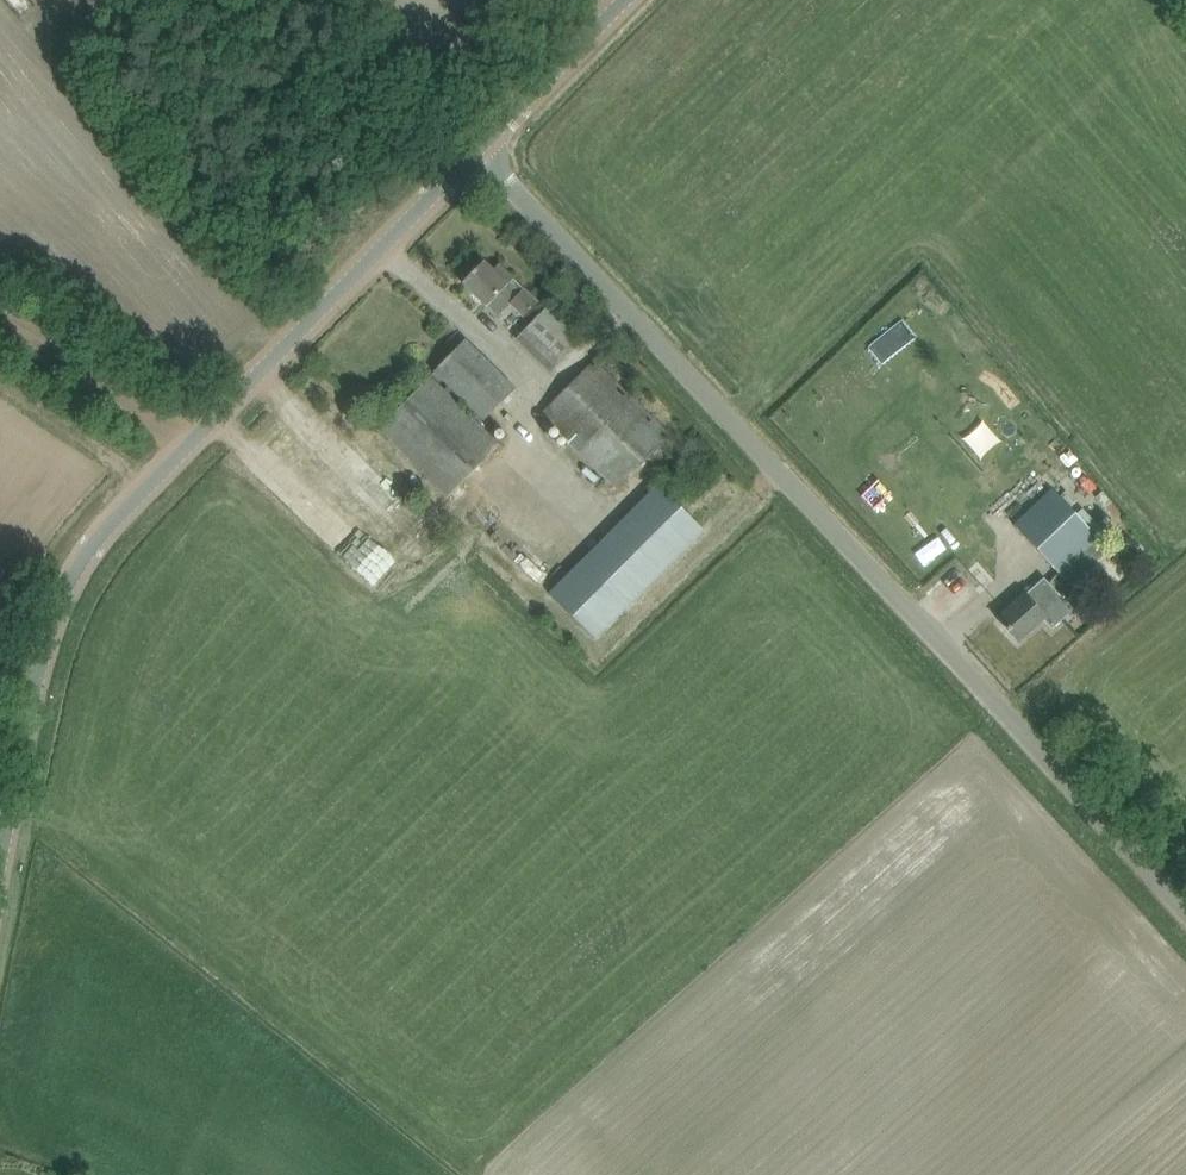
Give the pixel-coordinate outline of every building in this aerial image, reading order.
[(462,283),(486,306),(496,316),(510,303),(523,316),(536,303),(498,265),(492,271),(483,262),(462,283)] [(545,309),(529,326),(518,338),(553,371),(580,342),(545,309)] [(379,428),(396,445),(447,495),(498,444),(459,405),(462,402),(483,421),(514,388),(465,340),(379,428)] [(615,488),(641,462),(668,435),(593,362),(576,378),(568,387),(541,415),(615,488)] [(272,449),(298,449),(298,438),(271,439),(272,449)] [(595,638),(686,547),(703,530),(658,485),(550,593),(595,638)] [(1013,525),(1059,574),(1071,587),(1109,552),(1097,539),(1098,537),(1053,488),(1031,509),(1013,525)] [(381,516),(360,534),(348,522),(330,538),(383,596),(405,576),(383,552),(400,536),(381,516)] [(997,619),(1018,642),(1043,620),(1052,629),(1073,610),(1044,578),(997,619)]
